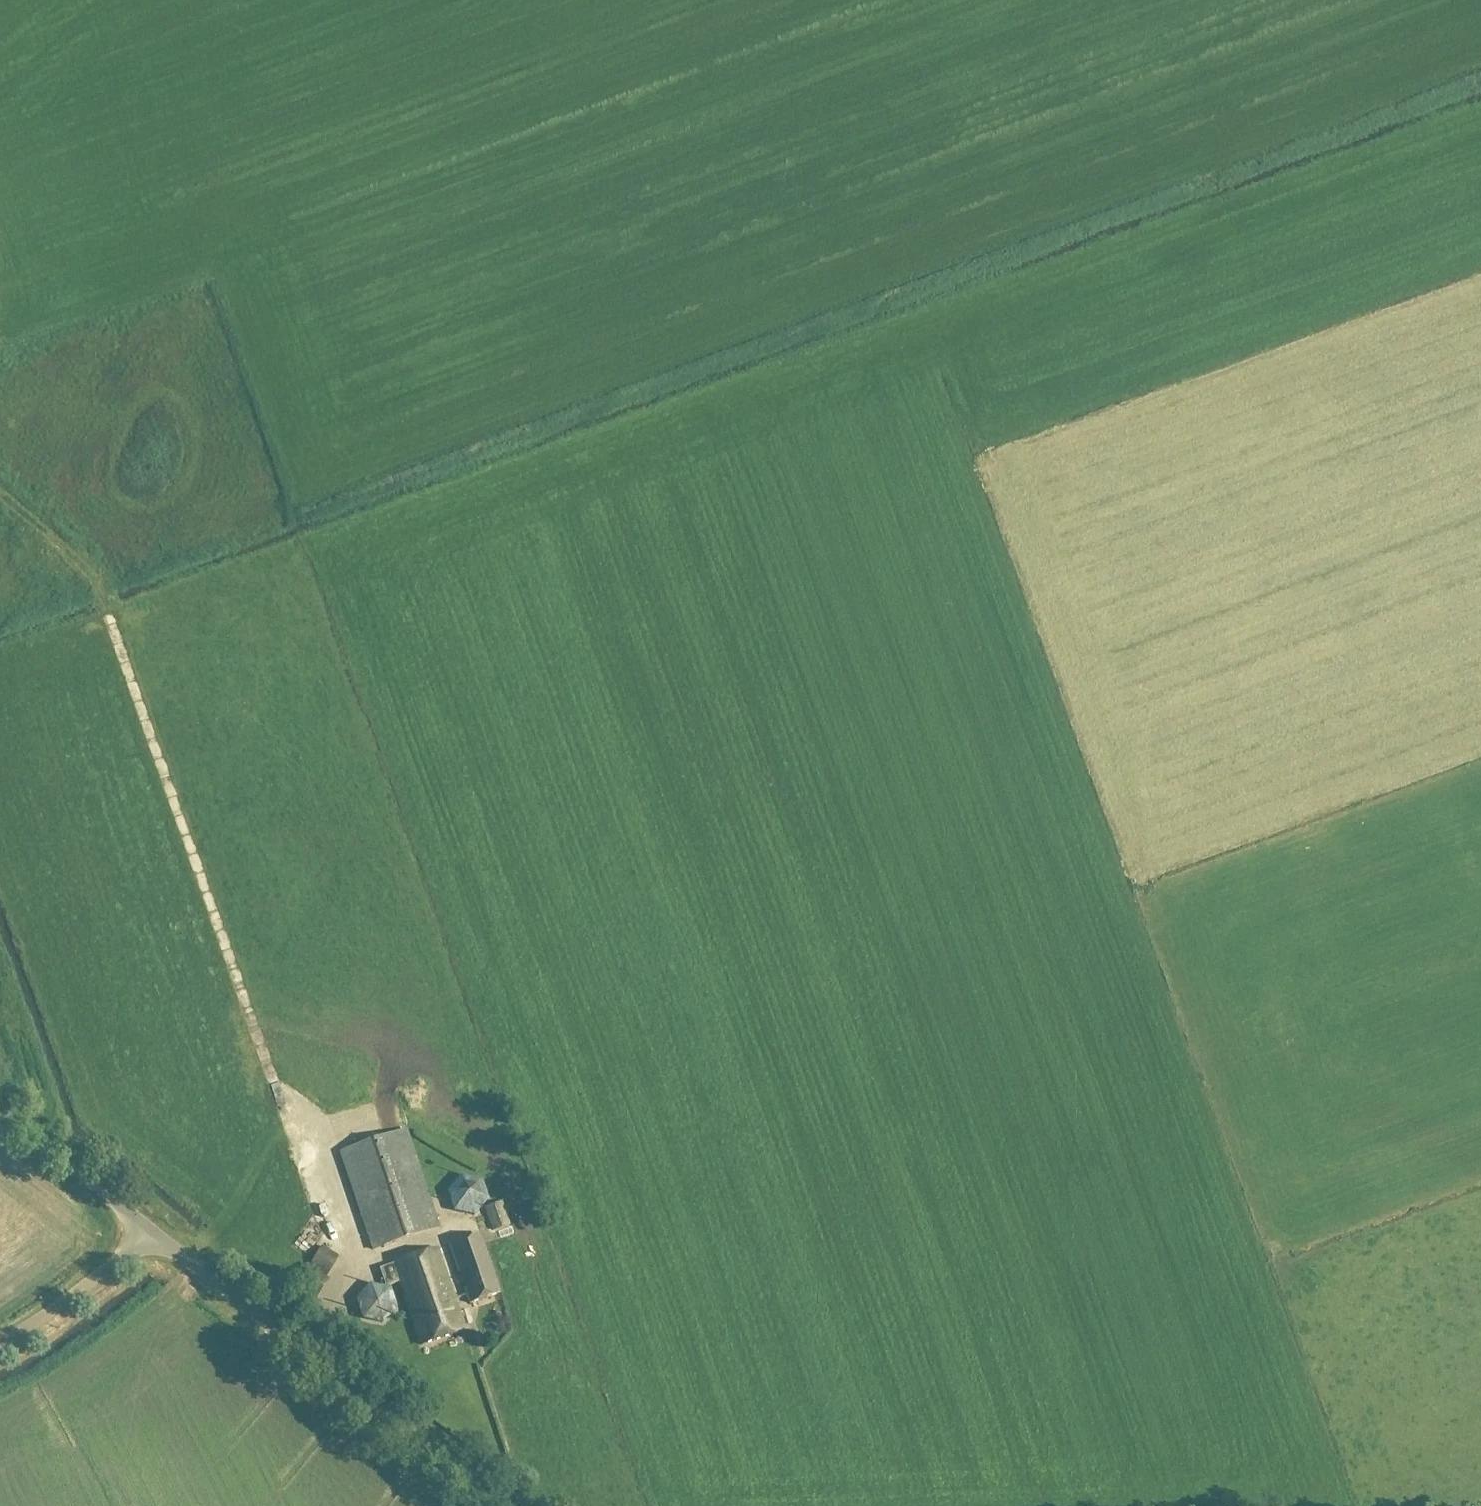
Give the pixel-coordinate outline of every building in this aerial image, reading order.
[(406,1131),(339,1154),(372,1251),(439,1228),(406,1131)] [(447,1193),(454,1214),(474,1216),(487,1200),(478,1180),(460,1177),(447,1193)] [(485,1209),(492,1233),(509,1228),(501,1203),(485,1209)] [(479,1237),(450,1246),(470,1306),(499,1296),(479,1237)] [(321,1248),(310,1266),(327,1276),(339,1257),(321,1248)] [(377,1270),(382,1288),(400,1283),(419,1346),(463,1332),(438,1251),(377,1270)] [(296,1287),(316,1300),(329,1280),(308,1266),(296,1287)] [(390,1290),(382,1288),(370,1285),(354,1300),(361,1320),(382,1324),(397,1309),(390,1290)]
